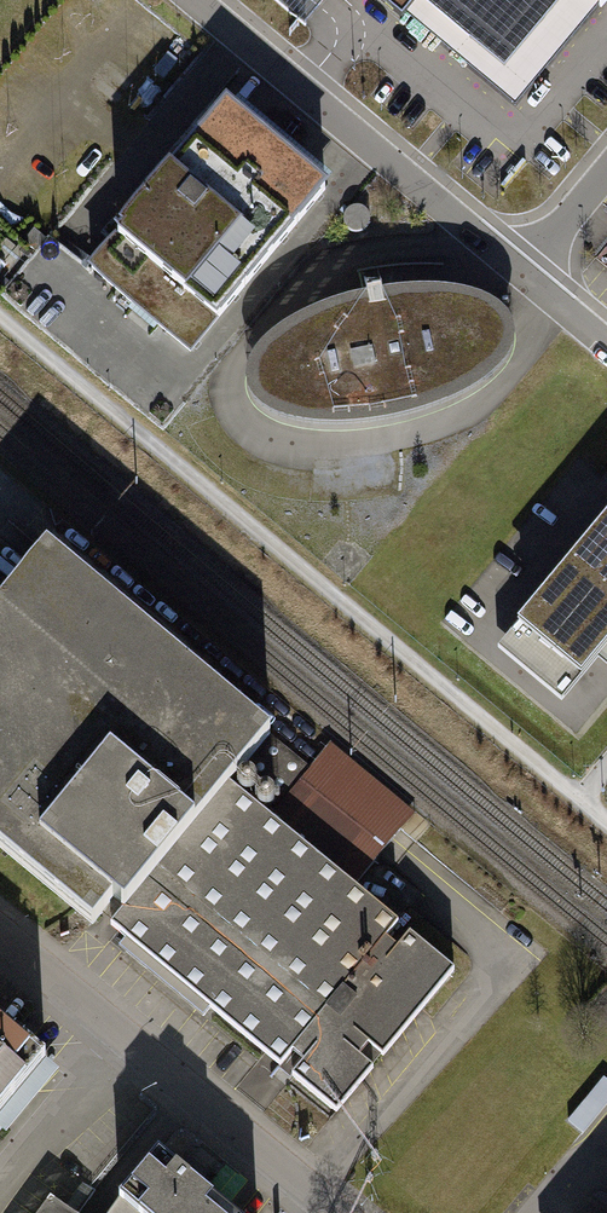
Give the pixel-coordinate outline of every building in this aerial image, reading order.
[(603,0),(378,0),(404,21),(407,17),(513,108),(603,0)] [(224,111),(90,266),(190,352),(325,197),(224,111)] [(263,360),(254,389),(285,414),(355,420),(436,401),(495,367),(503,331),(475,307),(408,302),(306,329),(263,360)] [(569,706),(606,662),(606,530),(504,650),(569,706)] [(0,610),(0,848),(97,929),(106,919),(117,928),(277,737),(51,549),(0,610)] [(313,768),(277,737),(117,928),(129,938),(120,948),(207,1021),(216,1010),(284,1068),(297,1054),(309,1064),(297,1079),(340,1114),(461,970),(417,934),(405,949),(391,938),(404,923),(358,885),(417,815),(332,745),(313,768)] [(70,1080),(0,1022),(0,1164),(70,1080)] [(158,1153),(119,1201),(110,1212),(231,1212),(158,1153)] [(52,1200),(43,1212),(70,1212),(52,1200)]
